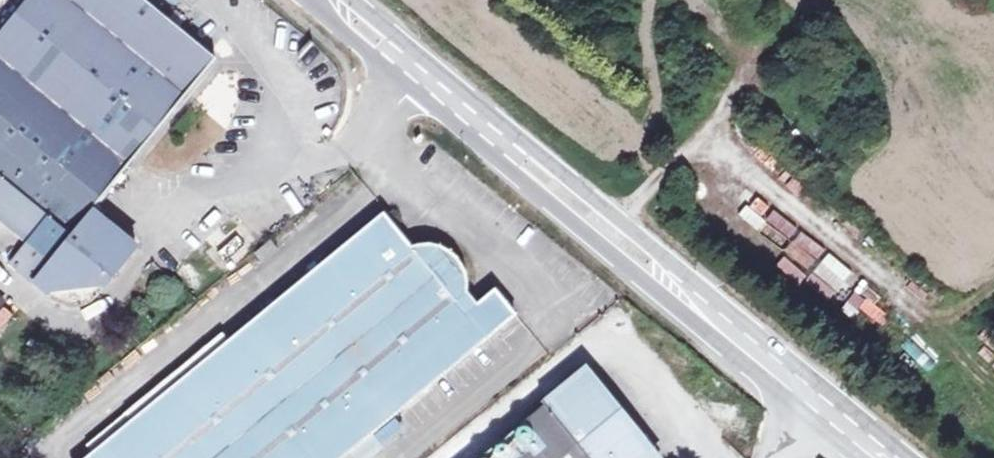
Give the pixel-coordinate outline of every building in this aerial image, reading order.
[(142,0),(27,0),(0,33),(0,255),(48,295),(52,301),(60,306),(70,309),(81,307),(90,303),(97,295),(101,285),(105,285),(135,248),(120,236),(110,248),(86,228),(95,216),(90,211),(214,59),(142,0)] [(768,227),(791,239),(797,226),(775,214),(768,227)] [(86,457),(341,457),(511,315),(490,290),(473,305),(463,293),(463,288),(463,281),(461,274),(457,266),(451,257),(444,251),(436,247),(424,245),(416,246),(406,249),(378,216),(86,457)] [(120,236),(95,216),(86,228),(110,248),(120,236)] [(811,270),(825,249),(798,232),(784,253),(811,270)] [(253,257),(258,264),(274,251),(268,244),(253,257)] [(829,293),(855,305),(861,290),(835,278),(829,293)] [(596,389),(583,373),(480,457),(641,457),(649,452),(626,425),(631,421),(609,395),(604,399),(596,389)]
